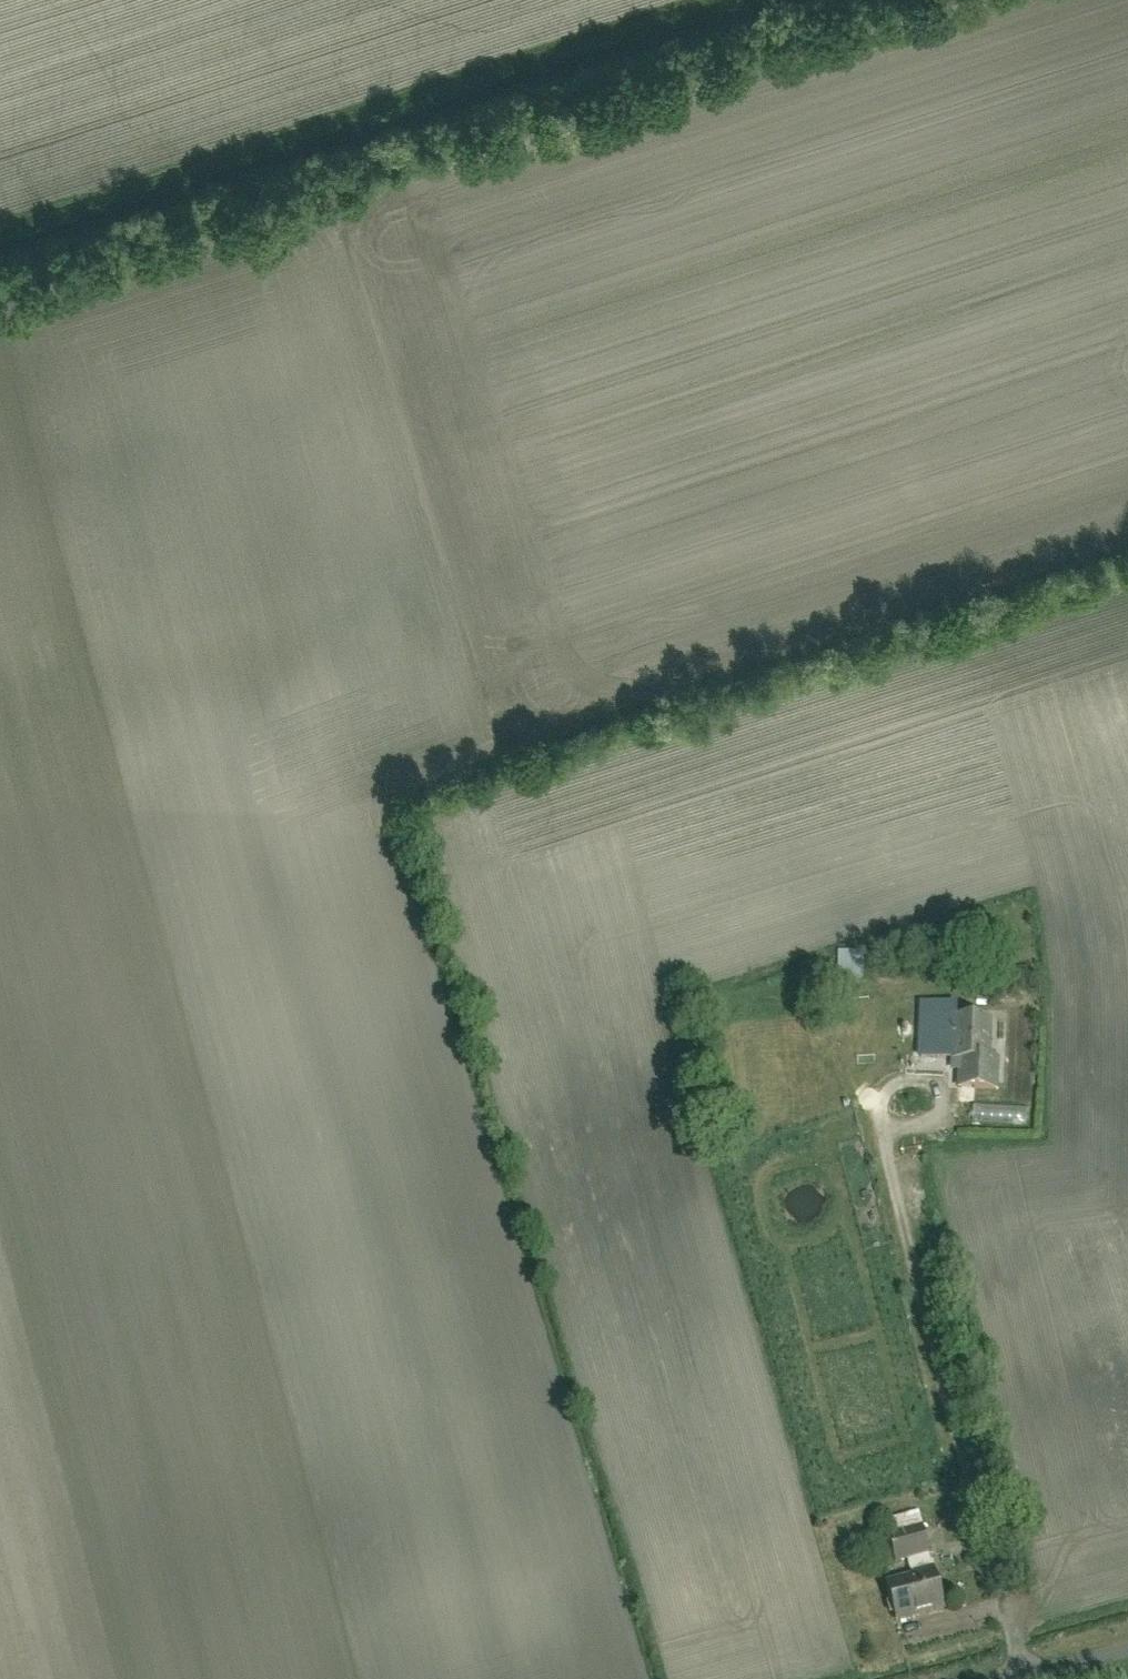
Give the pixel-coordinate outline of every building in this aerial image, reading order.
[(884,996),(881,1026),(947,1031),(950,1001),(884,996)] [(974,1087),(1000,1088),(1002,1037),(992,1037),(994,1001),(962,1000),(959,1047),(976,1048),(974,1087)] [(891,1568),(927,1555),(914,1518),(877,1532),(891,1568)] [(941,1610),(926,1567),(875,1584),(889,1627),(941,1610)]
